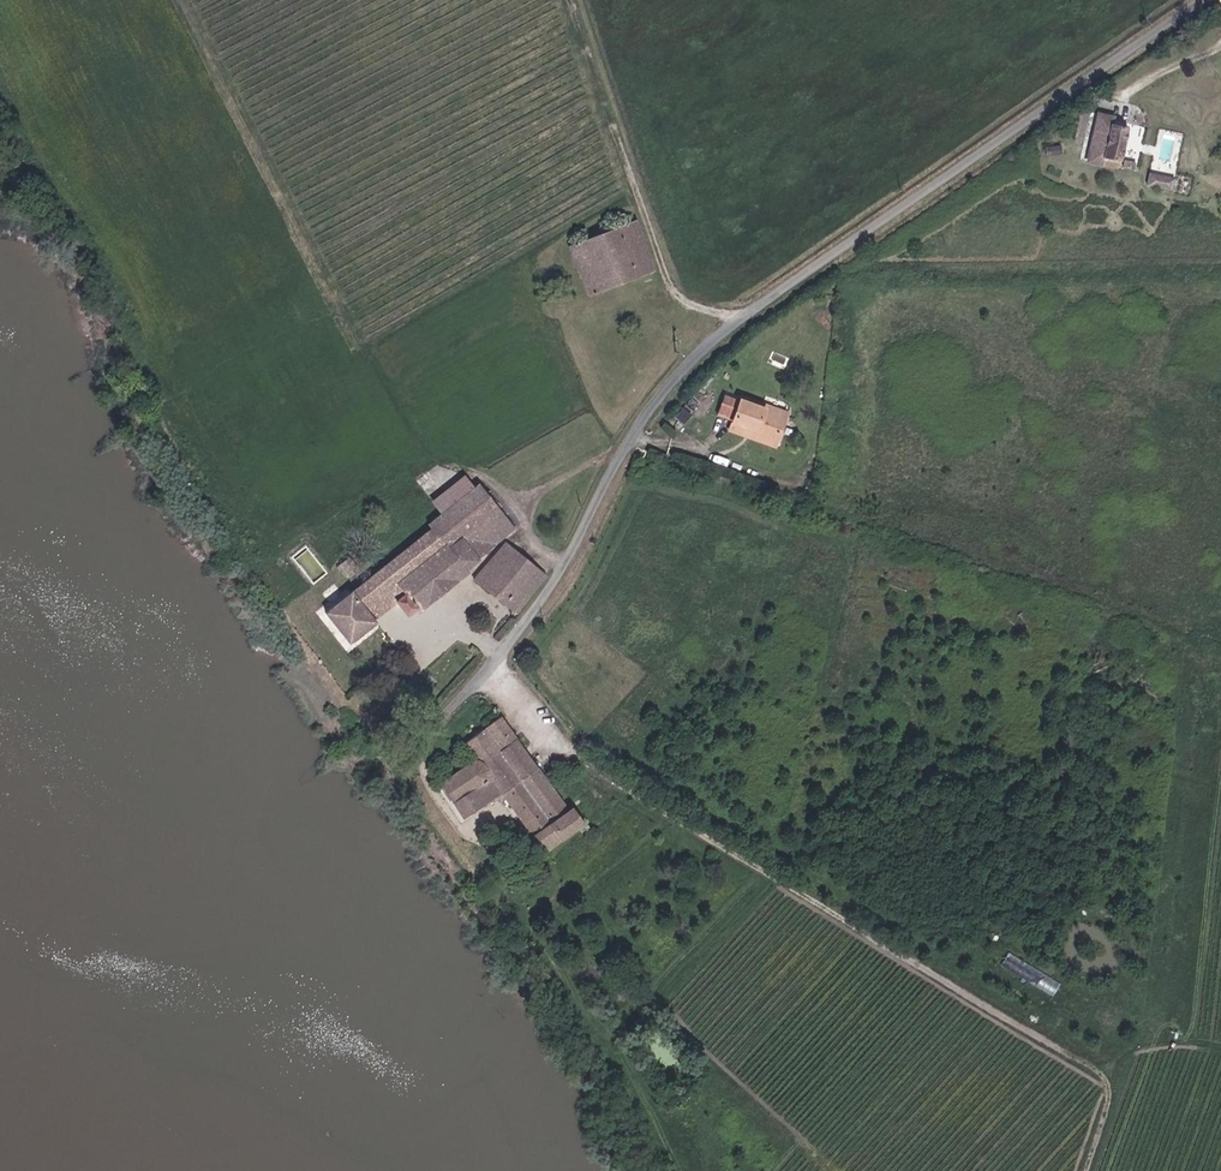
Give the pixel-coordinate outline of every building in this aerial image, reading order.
[(1115,125),(1116,117),(1101,114),(1091,163),(1107,166),(1109,155),(1128,159),(1134,128),(1115,125)] [(1149,186),(1177,188),(1178,175),(1150,173),(1149,186)] [(592,293),(658,271),(642,222),(574,243),(592,293)] [(745,405),(790,421),(793,414),(748,398),(745,405)] [(782,444),(790,421),(745,405),(729,399),(722,418),(740,425),(740,426),(764,435),(763,438),(782,444)] [(764,435),(740,426),(737,434),(780,450),(782,444),(763,438),(764,435)] [(448,510),(482,488),(475,477),(471,473),(468,475),(438,495),(448,510)] [(357,584),(377,613),(401,598),(410,612),(420,604),(422,607),(469,569),(467,567),(480,559),(478,556),(519,525),(488,484),(482,488),(448,510),(434,520),(438,527),(357,584)] [(523,618),(553,581),(511,541),(478,576),(523,618)] [(375,615),(377,613),(357,584),(331,603),(351,636),(375,619),(375,615)] [(507,716),(468,745),(478,760),(445,783),(468,819),(505,794),(551,855),(591,824),(578,806),(574,809),(507,716)] [(1009,951),(1002,963),(1055,994),(1062,981),(1009,951)]
